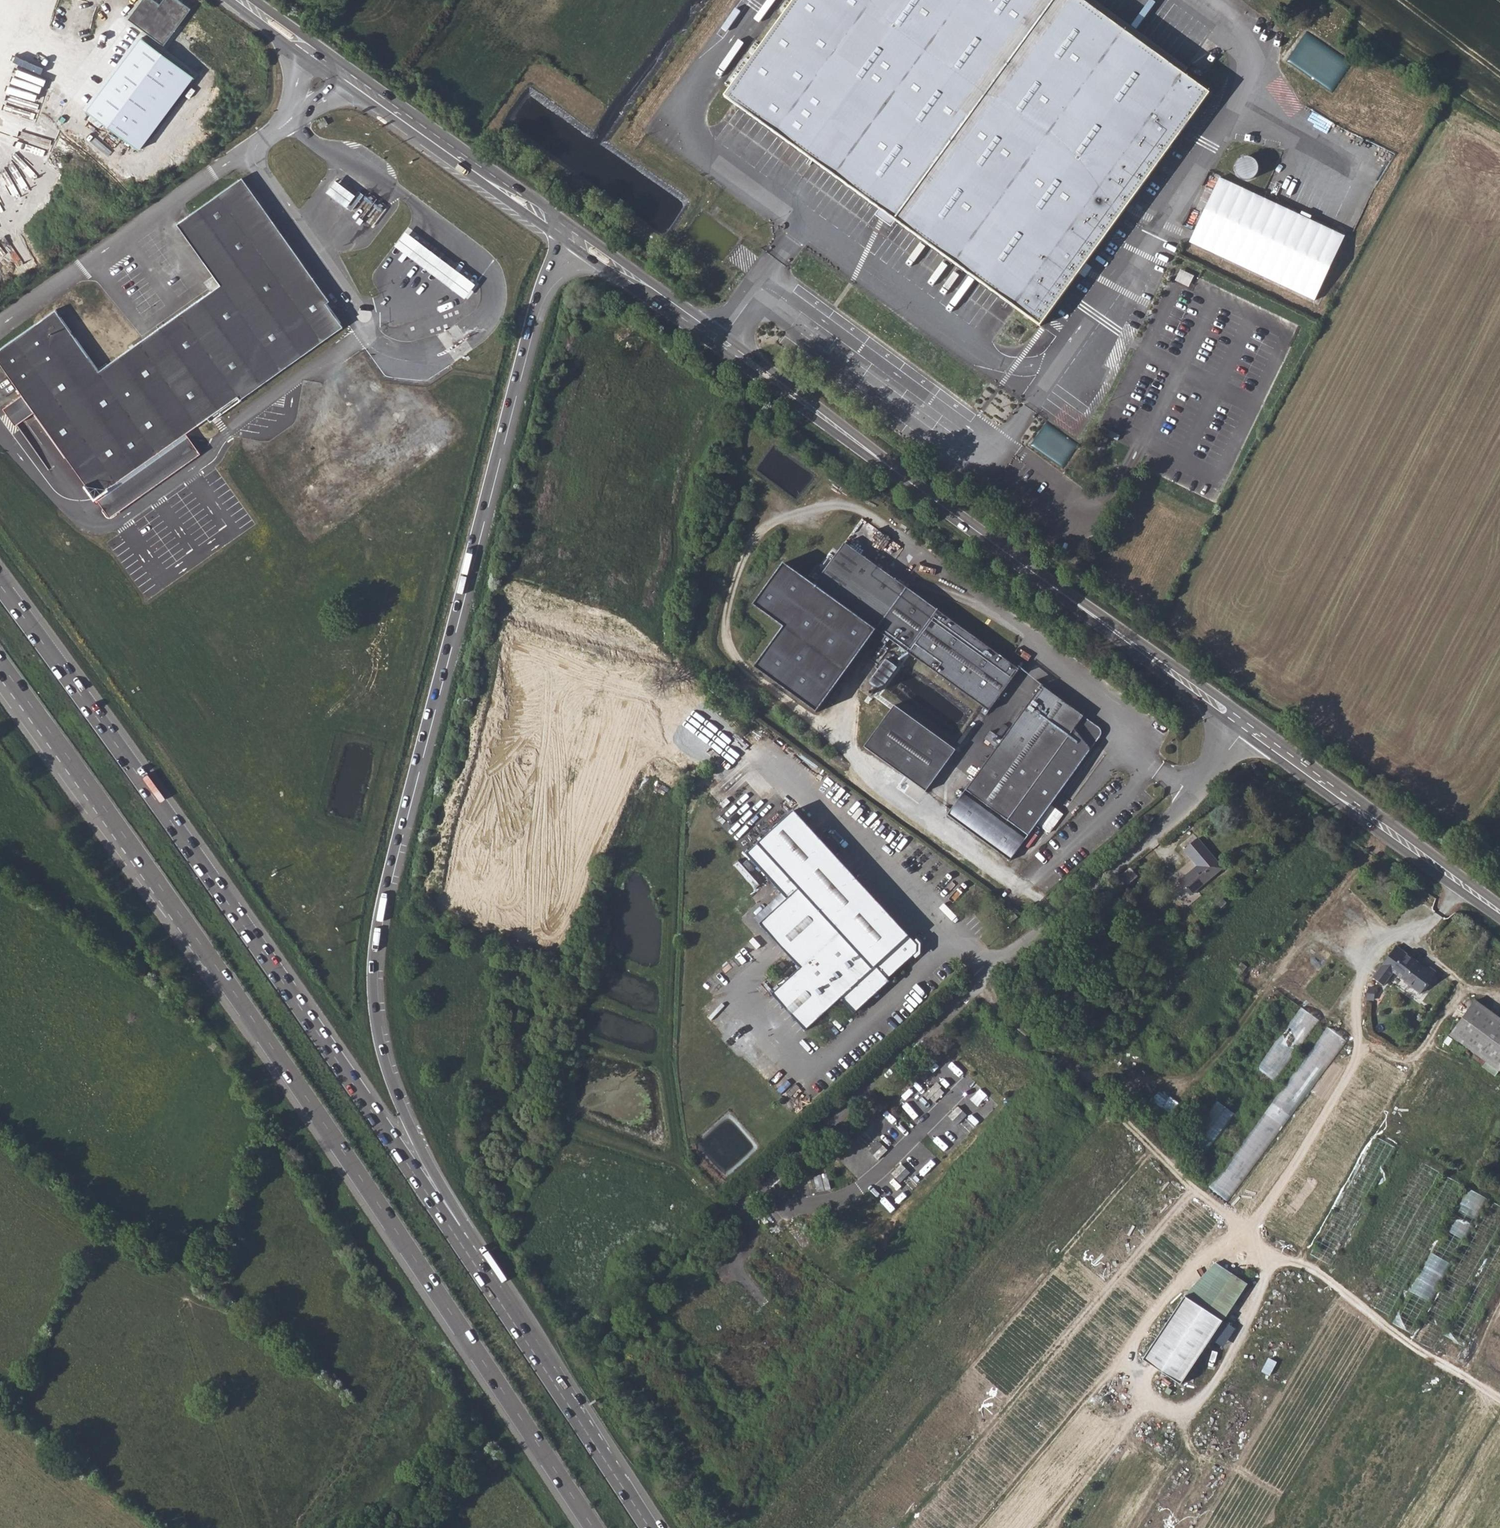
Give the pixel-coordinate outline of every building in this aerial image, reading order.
[(161,6),(153,0),(142,0),(129,18),(165,46),(192,10),(178,0),(166,0),(161,6)] [(1084,0),(816,0),(739,102),(884,211),(1052,338),(1097,279),(1226,109),(1084,0)] [(141,152),(198,77),(140,34),(84,108),(141,152)] [(1242,188),(1245,194),(1249,196),(1255,197),(1260,196),(1264,194),(1267,190),(1268,186),(1268,181),(1267,177),(1263,172),(1258,170),(1251,170),(1245,174),(1242,179),(1241,184),(1242,188)] [(217,416),(245,395),(347,321),(242,178),(179,222),(224,283),(104,371),(60,311),(0,353),(0,357),(103,500),(217,416)] [(353,209),(362,195),(335,179),(327,192),(353,209)] [(1242,221),(1258,227),(1265,208),(1249,202),(1242,221)] [(1189,285),(1194,274),(1181,269),(1176,279),(1189,285)] [(245,395),(217,416),(219,419),(247,398),(245,395)] [(1024,672),(912,590),(850,545),(820,586),(883,631),(994,713),(1024,672)] [(824,713),(883,631),(820,586),(791,566),(761,608),(793,630),(764,670),(824,713)] [(881,689),(907,652),(904,650),(895,662),(887,657),(870,681),(881,689)] [(1081,717),(1039,687),(965,794),(964,794),(947,820),(1011,864),(1089,750),(1099,736),(1099,735),(1100,734),(1100,733),(1100,732),(1100,731),(1100,730),(1099,730),(1099,729),(1098,728),(1097,727),(1081,717)] [(956,752),(893,709),(864,751),(925,797),(956,752)] [(769,995),(765,998),(799,1035),(838,999),(852,1013),(888,981),(886,978),(915,951),(915,944),(792,810),(744,854),(780,893),(785,898),(757,924),(798,968),(778,987),(769,995)] [(1180,879),(1192,893),(1225,866),(1201,837),(1186,849),(1199,864),(1180,879)] [(780,893),(752,918),(757,924),(785,898),(780,893)] [(1370,968),(1381,976),(1385,972),(1397,981),(1395,983),(1410,994),(1428,972),(1420,967),(1412,968),(1386,948),(1370,968)] [(1224,966),(1230,971),(1238,962),(1233,957),(1224,966)] [(1370,968),(1363,977),(1374,985),(1381,976),(1370,968)] [(776,985),(767,993),(769,995),(778,987),(776,985)] [(1489,1073),(1499,1058),(1499,1027),(1467,1001),(1441,1037),(1489,1073)] [(1258,1067),(1277,1081),(1320,1019),(1300,1005),(1258,1067)] [(1326,1025),(1211,1187),(1231,1201),(1346,1039),(1326,1025)] [(933,1086),(938,1090),(940,1088),(941,1086),(937,1082),(933,1086)] [(932,1096),(930,1098),(935,1102),(944,1093),(940,1088),(938,1090),(933,1086),(928,1092),(932,1096)] [(979,1107),(989,1097),(979,1087),(969,1096),(979,1107)] [(930,1098),(932,1096),(928,1092),(924,1096),(928,1100),(930,1098)] [(1205,1155),(1235,1112),(1220,1102),(1190,1145),(1205,1155)] [(949,1116),(953,1121),(963,1111),(958,1107),(949,1116)] [(967,1115),(963,1111),(953,1121),(957,1125),(967,1115)] [(874,1156),(883,1146),(879,1142),(869,1151),(874,1156)] [(874,1156),(878,1160),(887,1150),(883,1146),(874,1156)] [(925,1146),(915,1154),(924,1165),(934,1157),(925,1146)] [(892,1174),(896,1178),(906,1169),(901,1164),(892,1174)] [(910,1173),(906,1169),(896,1178),(900,1182),(910,1173)] [(827,1174),(814,1177),(818,1192),(831,1189),(827,1174)] [(900,1204),(910,1192),(898,1182),(888,1194),(900,1204)] [(1467,1187),(1402,1309),(1424,1320),(1480,1214),(1488,1198),(1467,1187)] [(1221,1263),(1190,1296),(1148,1359),(1185,1384),(1252,1284),(1221,1263)]
